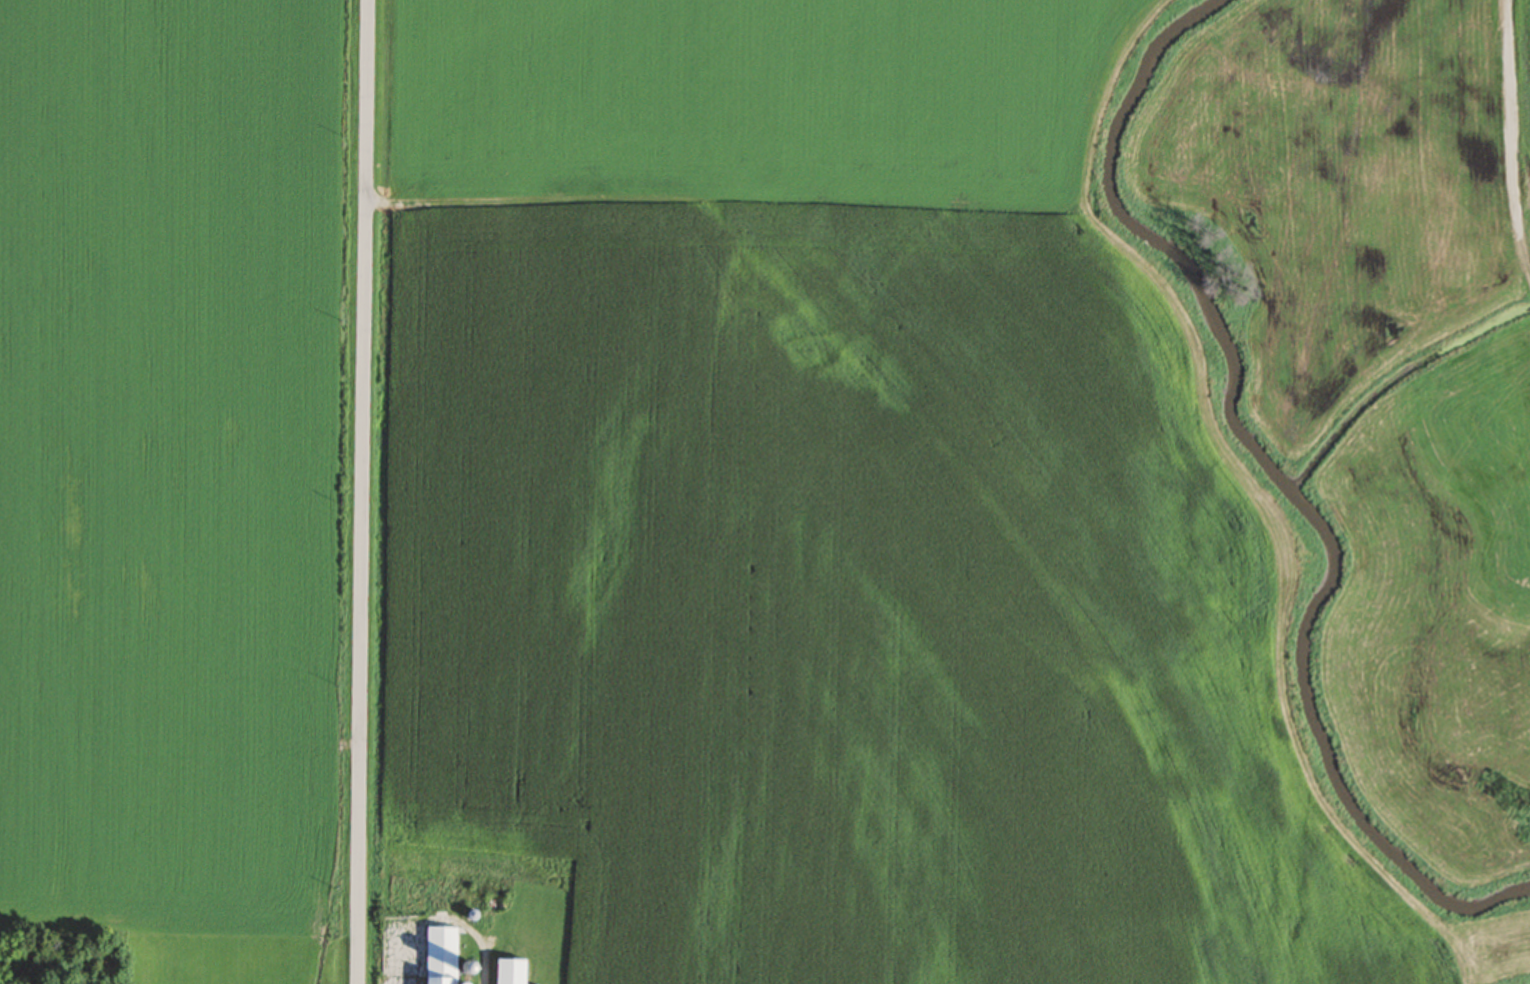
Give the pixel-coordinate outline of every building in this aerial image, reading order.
[(428,929),(428,980),(432,980),(432,983),(457,983),(458,929),(428,929)] [(500,960),(500,983),(528,983),(528,961),(500,960)]
